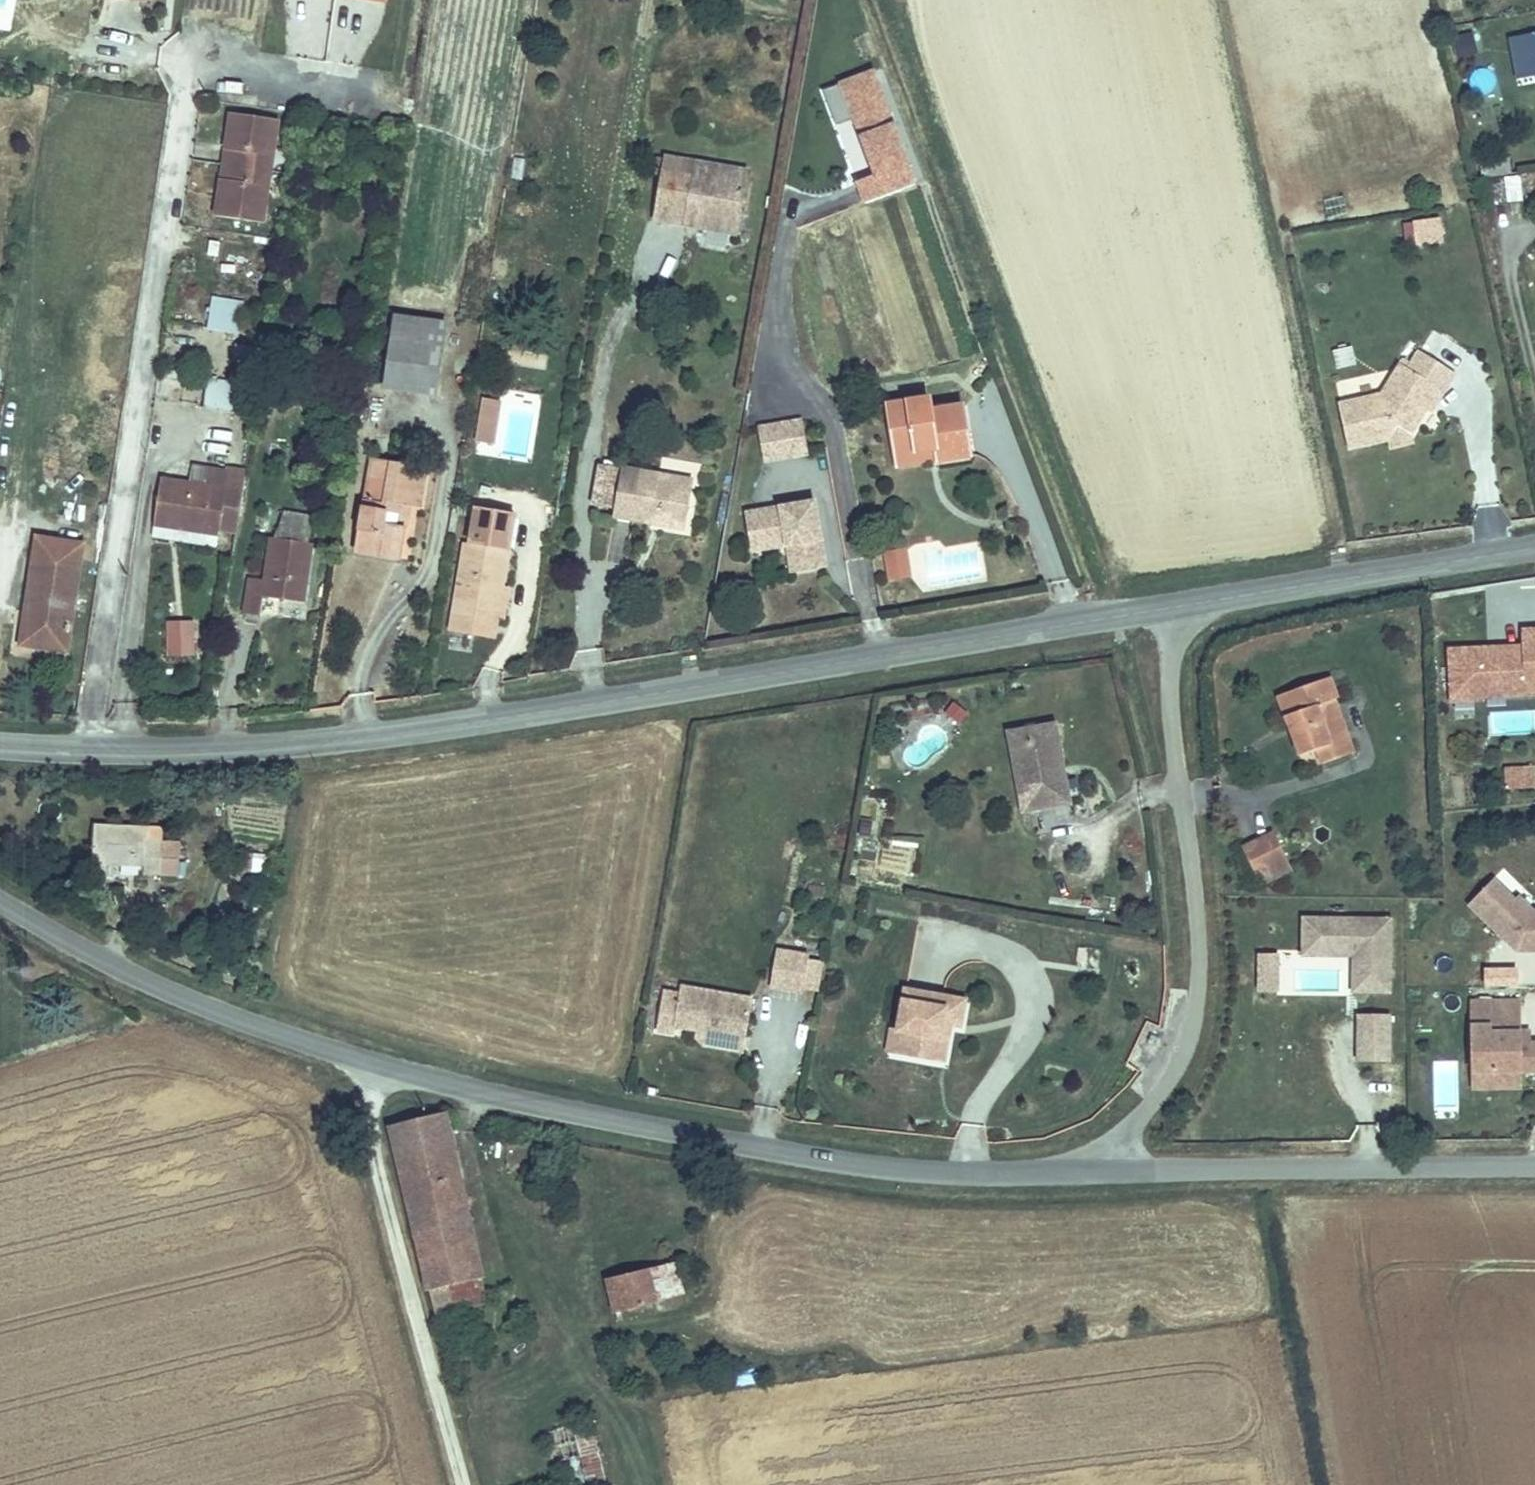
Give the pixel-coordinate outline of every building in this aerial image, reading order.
[(1472,33),(1449,40),(1455,58),(1478,51),(1472,33)] [(1520,41),(1528,80),(1534,78),(1534,38),(1520,41)] [(920,185),(880,68),(824,87),(864,204),(920,185)] [(220,99),(204,205),(249,212),(265,106),(220,99)] [(728,158),(646,139),(646,141),(642,158),(632,202),(664,209),(668,195),(716,206),(728,158)] [(646,141),(638,139),(635,156),(642,158),(646,141)] [(1521,175),(1519,162),(1490,166),(1492,179),(1521,175)] [(716,206),(668,195),(664,209),(713,221),(716,206)] [(1437,240),(1433,219),(1406,224),(1409,244),(1437,240)] [(208,330),(241,334),(245,300),(212,296),(208,330)] [(438,318),(389,310),(379,378),(429,386),(438,318)] [(1350,346),(1330,351),(1335,369),(1355,364),(1350,346)] [(1426,415),(1447,381),(1412,360),(1405,371),(1401,378),(1394,374),(1382,399),(1340,410),(1350,452),(1388,442),(1406,438),(1421,412),(1426,415)] [(1405,371),(1396,365),(1391,372),(1394,374),(1401,378),(1405,371)] [(204,412),(244,414),(246,381),(206,379),(204,412)] [(882,391),(888,441),(929,435),(930,447),(963,444),(957,392),(923,395),(923,387),(882,391)] [(762,406),(766,438),(806,433),(802,401),(762,406)] [(929,435),(888,441),(890,452),(930,447),(929,435)] [(1406,438),(1388,442),(1391,451),(1408,446),(1406,438)] [(369,443),(351,536),(395,544),(405,497),(419,499),(427,455),(369,443)] [(693,465),(654,458),(617,452),(609,502),(644,508),(645,500),(685,508),(693,465)] [(193,473),(196,456),(182,454),(180,471),(193,473)] [(208,514),(227,518),(235,458),(216,455),(216,459),(196,456),(193,473),(180,471),(150,466),(143,513),(167,517),(166,529),(204,535),(208,514)] [(490,616),(511,490),(469,483),(449,609),(490,616)] [(813,485),(744,494),(748,524),(782,520),(783,526),(793,525),(797,553),(821,550),(813,485)] [(29,520),(12,629),(56,635),(72,526),(29,520)] [(782,520),(748,524),(749,531),(783,526),(782,520)] [(793,525),(783,526),(787,554),(797,553),(793,525)] [(238,559),(233,602),(247,604),(250,582),(295,588),(303,535),(257,528),(253,560),(238,559)] [(909,550),(884,553),(888,581),(913,578),(909,550)] [(195,656),(195,620),(165,620),(165,656),(195,656)] [(1510,640),(1511,667),(1494,667),(1493,657),(1436,660),(1439,713),(1464,712),(1464,709),(1495,707),(1495,688),(1512,687),(1513,706),(1534,705),(1534,639),(1510,640)] [(1320,766),(1340,759),(1330,731),(1340,728),(1330,697),(1336,695),(1329,676),(1275,695),(1296,756),(1314,750),(1320,766)] [(1513,706),(1512,687),(1495,688),(1495,707),(1513,706)] [(999,729),(1008,776),(1017,775),(1022,808),(1058,801),(1044,721),(999,729)] [(1330,731),(1340,759),(1351,755),(1340,728),(1330,731)] [(1534,789),(1534,770),(1534,765),(1503,766),(1503,789),(1534,789)] [(1017,775),(1008,776),(1014,809),(1022,808),(1017,775)] [(131,875),(161,875),(163,836),(133,834),(134,818),(83,816),(81,855),(131,858),(131,875)] [(1244,847),(1262,873),(1289,856),(1271,829),(1244,847)] [(165,846),(161,878),(178,880),(182,848),(165,846)] [(1289,856),(1262,873),(1269,884),(1295,867),(1289,856)] [(1520,923),(1504,908),(1501,912),(1480,891),(1455,916),(1490,950),(1493,946),(1500,953),(1500,960),(1504,963),(1534,963),(1534,923),(1520,923)] [(1315,950),(1316,918),(1301,917),(1300,949),(1315,950)] [(1386,992),(1387,919),(1316,918),(1315,950),(1346,950),(1354,961),(1354,992),(1386,992)] [(1500,953),(1493,946),(1490,950),(1500,960),(1500,953)] [(1256,952),(1254,994),(1278,995),(1280,953),(1256,952)] [(771,953),(765,988),(798,993),(804,957),(771,953)] [(668,1026),(698,1031),(741,1039),(748,998),(675,985),(674,993),(660,990),(652,1035),(666,1037),(668,1026)] [(961,1024),(967,999),(908,987),(899,1028),(908,1030),(903,1053),(944,1062),(949,1037),(941,1036),(944,1021),(961,1024)] [(1386,1060),(1386,1013),(1356,1013),(1356,1060),(1386,1060)] [(1527,1083),(1527,1055),(1517,1056),(1507,1056),(1507,1044),(1506,1013),(1460,1014),(1461,1084),(1482,1084),(1482,1092),(1507,1092),(1507,1083),(1527,1083)] [(741,1039),(698,1031),(695,1043),(738,1050),(741,1039)] [(1517,1056),(1517,1044),(1507,1044),(1507,1056),(1517,1056)] [(1508,1099),(1507,1092),(1482,1092),(1482,1084),(1461,1084),(1461,1100),(1508,1099)] [(444,1125),(390,1139),(432,1298),(486,1283),(444,1125)] [(609,1314),(683,1297),(675,1262),(601,1279),(609,1314)] [(607,1483),(590,1434),(571,1440),(586,1484),(601,1484),(607,1483)]
